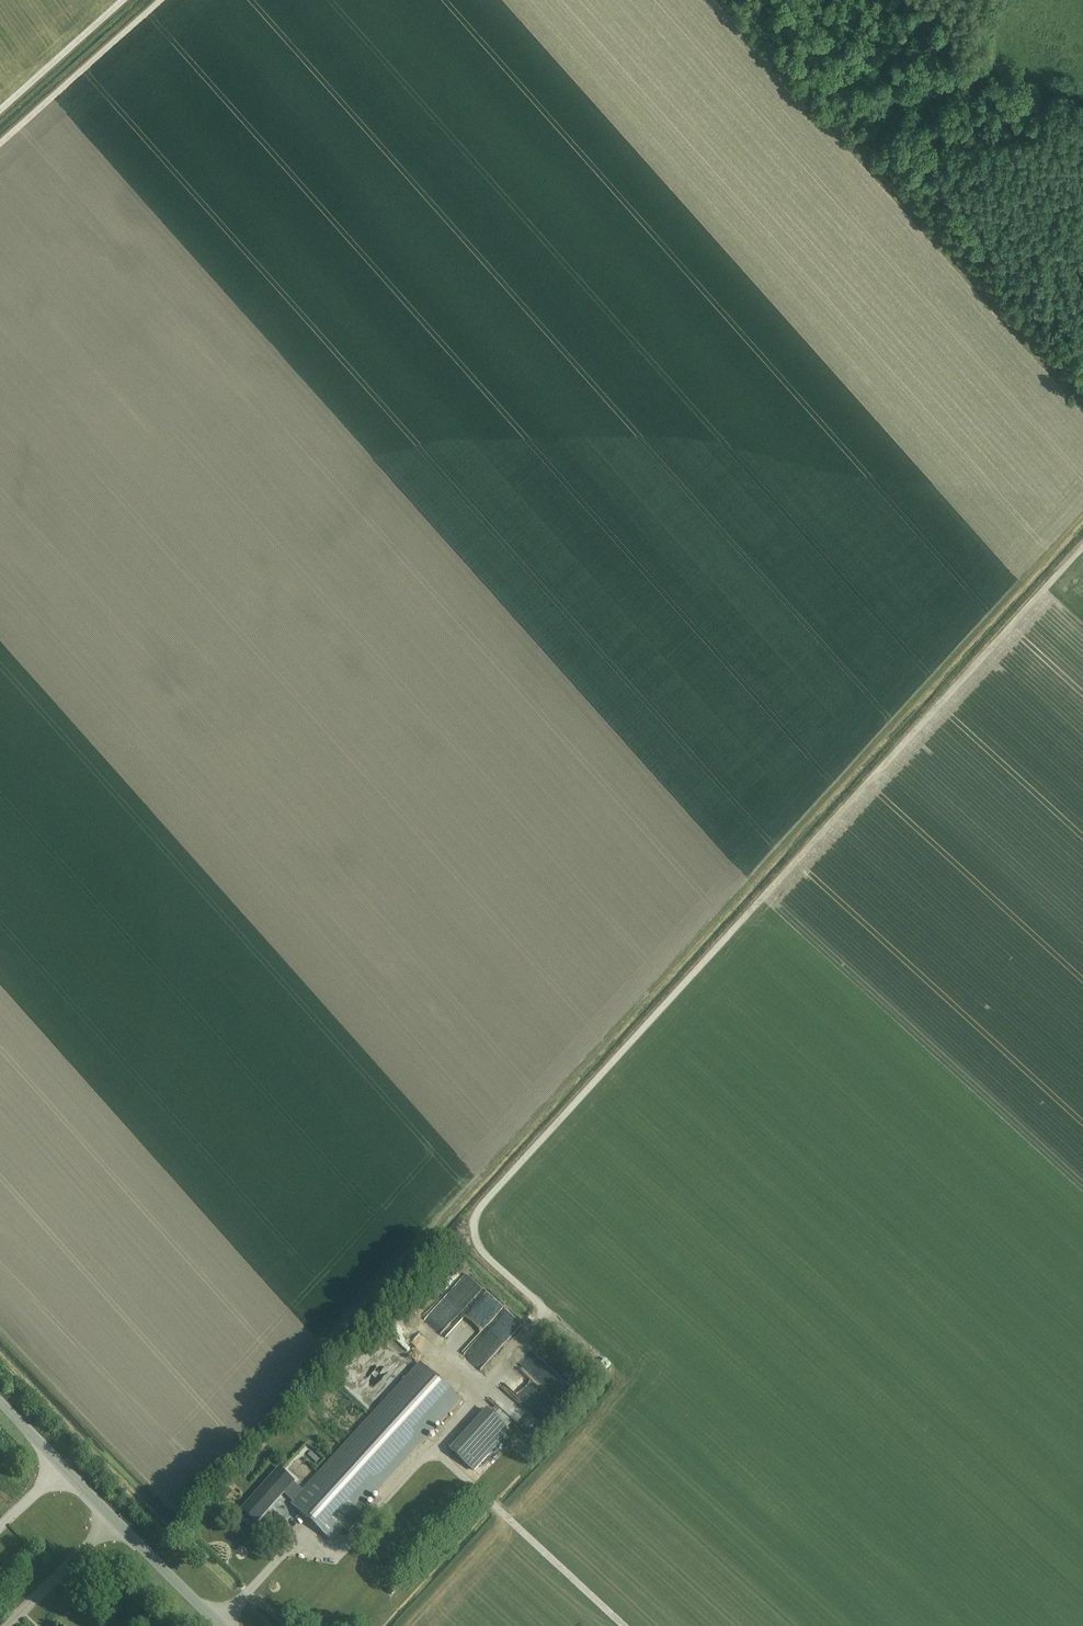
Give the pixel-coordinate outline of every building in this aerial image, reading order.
[(455,1282),(469,1296),(476,1289),(462,1275),(455,1282)] [(485,1290),(469,1307),(481,1318),(497,1301),(485,1290)] [(485,1330),(496,1343),(514,1327),(503,1315),(485,1330)] [(460,1345),(469,1329),(460,1323),(450,1340),(460,1345)] [(520,1352),(524,1356),(520,1360),(543,1381),(553,1370),(526,1345),(520,1352)] [(356,1356),(336,1376),(367,1406),(375,1399),(351,1375),(362,1363),(356,1356)] [(332,1540),(343,1528),(363,1507),(460,1400),(419,1363),(303,1490),(294,1500),(292,1503),(332,1540)] [(556,1396),(564,1388),(552,1377),(544,1386),(556,1396)] [(500,1411),(526,1430),(534,1419),(508,1400),(500,1411)] [(444,1449),(471,1472),(507,1431),(480,1408),(444,1449)] [(281,1433),(285,1438),(294,1431),(290,1426),(281,1433)] [(320,1459),(311,1451),(308,1454),(316,1462),(320,1459)] [(301,1455),(290,1467),(305,1481),(316,1469),(301,1455)] [(285,1491),(294,1500),(303,1490),(293,1482),(294,1481),(279,1468),(255,1495),(269,1508),(285,1491)]
